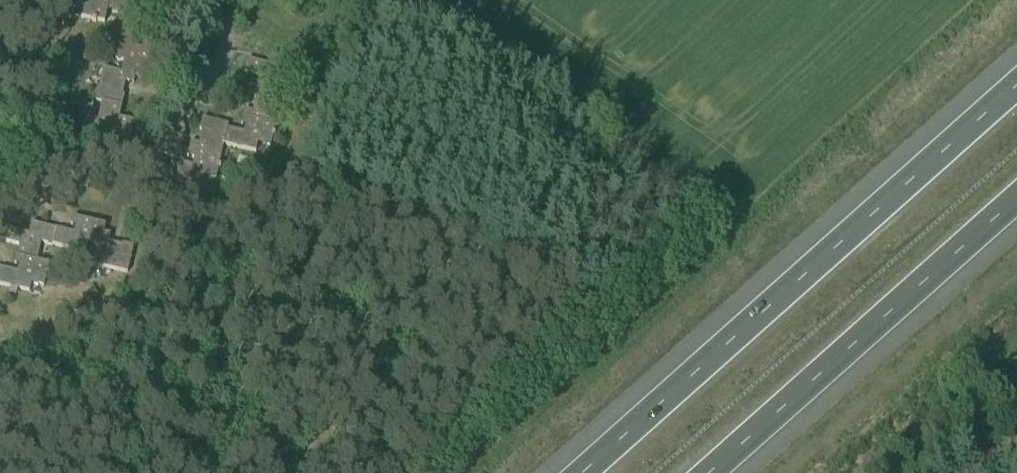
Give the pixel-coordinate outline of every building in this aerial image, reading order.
[(107,10),(109,0),(77,0),(76,3),(84,5),(81,17),(92,20),(92,22),(95,22),(96,21),(104,23),(107,10)] [(122,26),(138,30),(144,5),(133,2),(134,0),(109,0),(107,10),(125,15),(122,26)] [(123,61),(120,72),(120,74),(135,77),(143,79),(150,47),(142,45),(141,49),(134,47),(138,30),(122,26),(115,59),(123,61)] [(258,76),(256,87),(276,91),(280,73),(293,76),(296,60),(270,54),(268,65),(247,60),(244,72),(258,76)] [(95,101),(101,102),(121,107),(124,96),(122,95),(125,82),(133,84),(135,77),(120,74),(120,72),(103,68),(95,101)] [(244,110),(242,117),(275,125),(282,93),(276,91),(256,87),(253,98),(255,98),(252,112),(244,110)] [(121,107),(101,102),(97,121),(84,118),(81,134),(107,140),(109,129),(130,134),(133,122),(119,118),(121,107)] [(243,133),(227,129),(223,145),(255,152),(257,144),(270,147),(272,136),(274,137),(275,133),(273,133),(275,125),(242,117),(241,125),(245,126),(243,133)] [(190,142),(188,150),(221,157),(223,145),(227,129),(228,125),(202,119),(199,130),(201,131),(198,144),(190,142)] [(179,163),(175,178),(201,184),(203,176),(215,179),(218,169),(220,169),(221,165),(219,165),(221,157),(188,150),(186,157),(193,159),(192,166),(179,163)] [(201,184),(175,178),(173,188),(152,183),(149,196),(164,199),(162,205),(163,210),(167,213),(181,216),(185,196),(198,199),(201,184)] [(73,233),(56,229),(52,245),(85,253),(87,245),(98,248),(99,248),(103,233),(105,225),(73,217),(71,225),(75,226),(73,233)] [(19,245),(16,256),(36,261),(41,242),(52,245),(56,229),(31,223),(28,234),(7,229),(4,242),(19,245)] [(110,235),(103,233),(99,248),(98,248),(94,265),(127,273),(133,247),(122,244),(121,246),(108,243),(110,235)] [(0,268),(0,285),(29,292),(31,283),(43,286),(46,276),(47,276),(48,272),(47,272),(49,263),(36,261),(16,256),(14,264),(18,265),(17,272),(0,268)]
